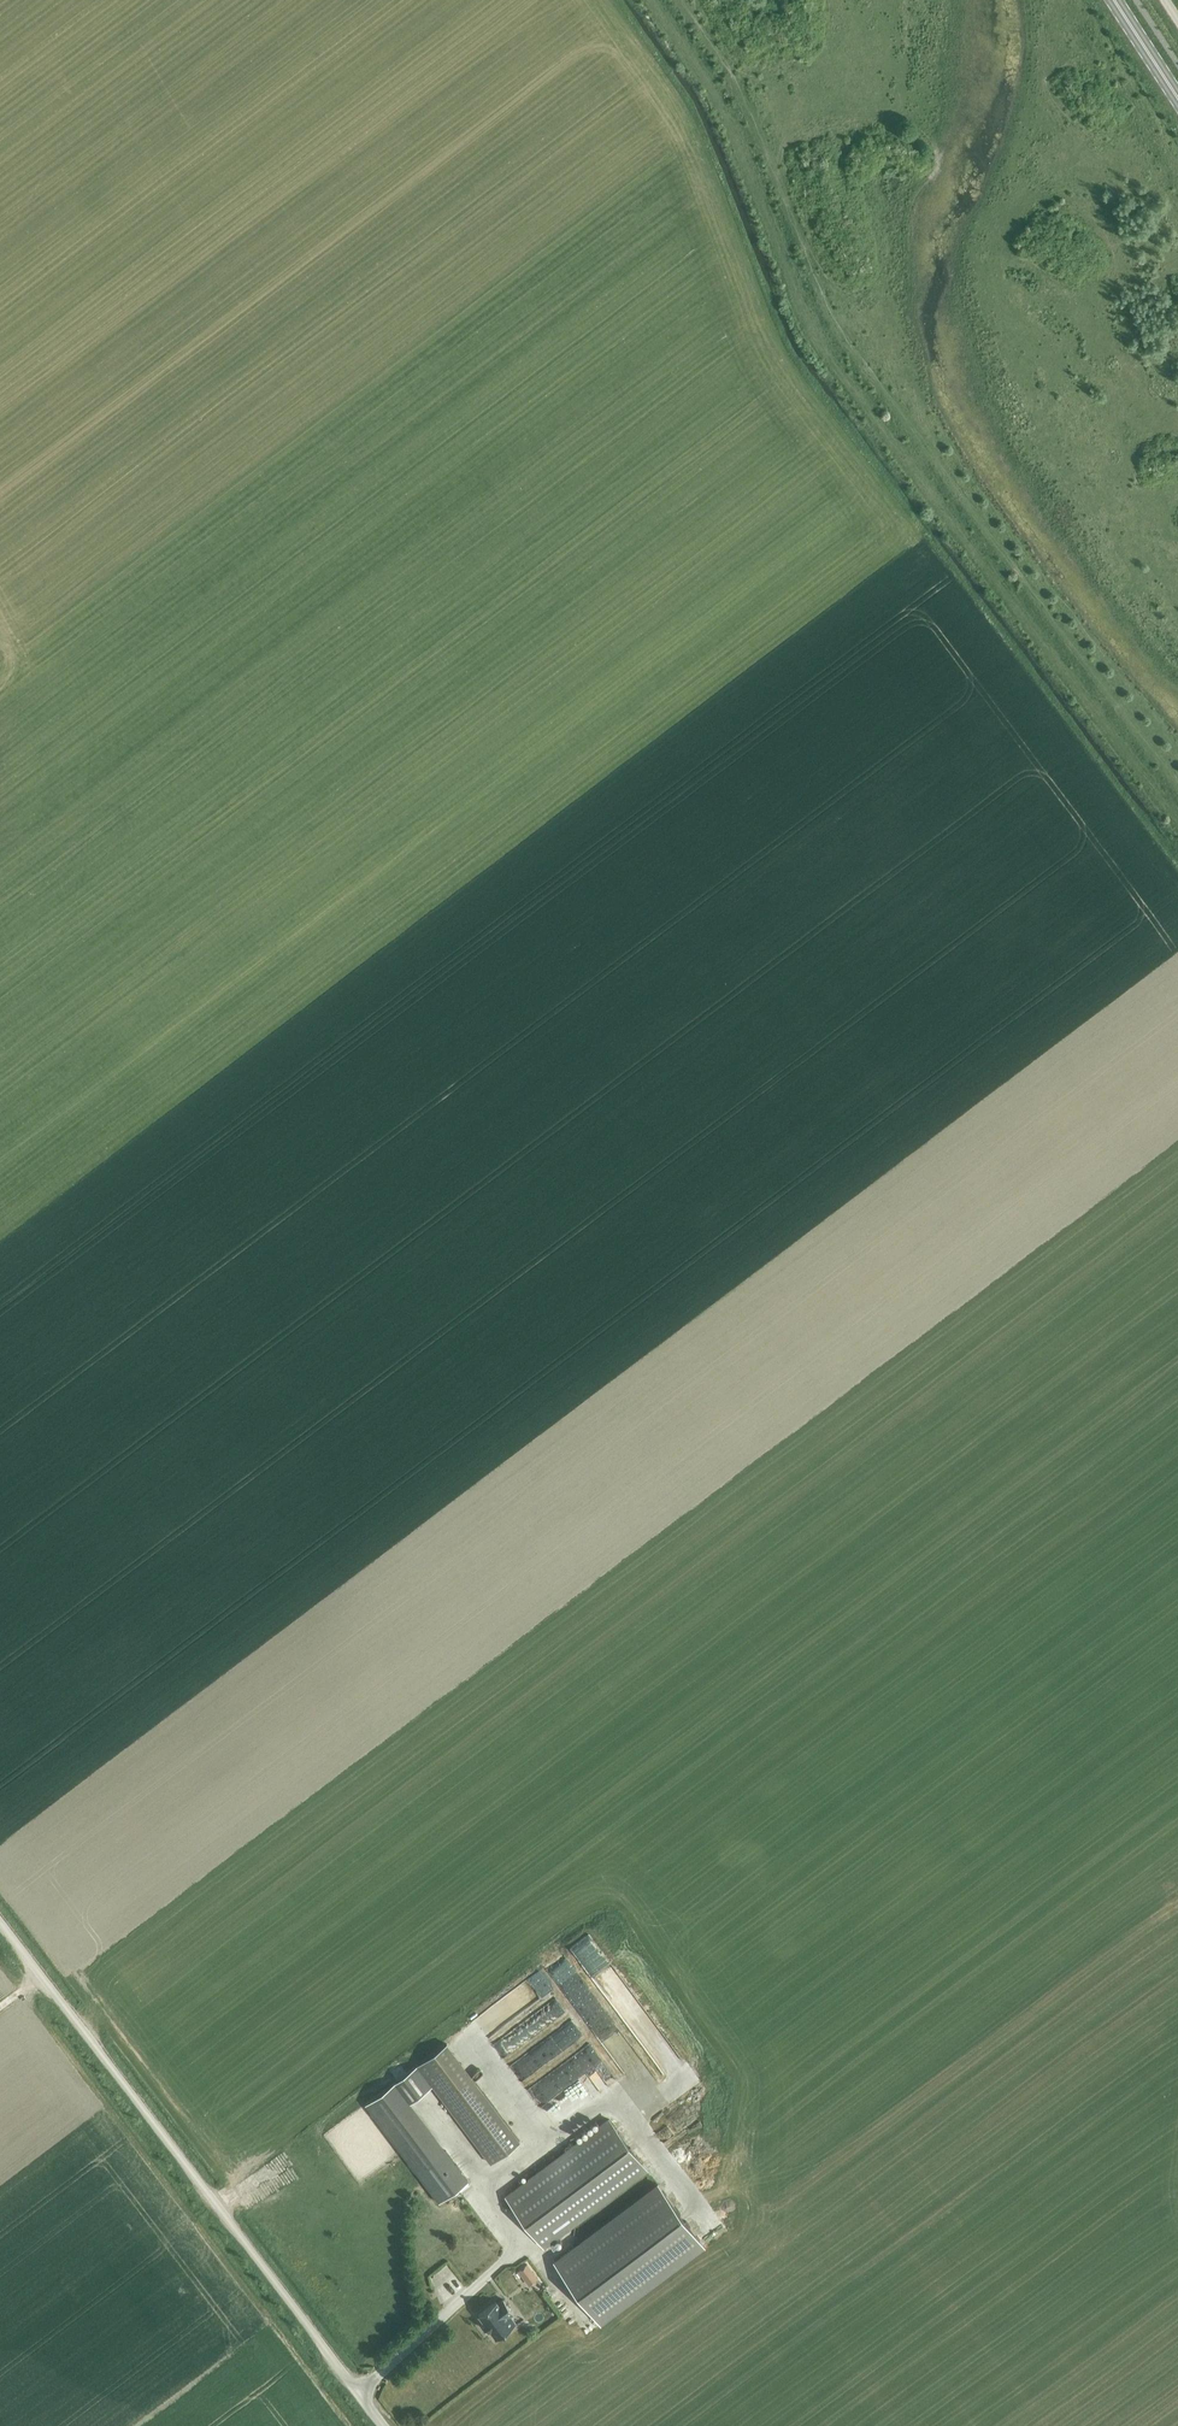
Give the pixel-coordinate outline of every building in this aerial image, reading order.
[(672,2066),(578,1927),(560,1939),(654,2078),(672,2066)] [(579,1993),(576,1987),(570,1991),(551,1959),(537,1967),(559,2005),(579,1993)] [(504,2010),(536,1987),(525,1970),(496,1991),(499,1995),(495,1997),(504,2010)] [(543,2000),(487,2033),(497,2049),(553,2016),(543,2000)] [(558,2021),(498,2062),(509,2078),(569,2036),(558,2021)] [(464,2063),(434,2084),(492,2163),(521,2141),(464,2063)] [(467,2180),(445,2150),(440,2154),(411,2117),(408,2119),(388,2134),(416,2172),(423,2181),(426,2185),(438,2202),(467,2180)] [(544,2247),(647,2171),(611,2121),(507,2196),(544,2247)] [(555,2262),(599,2323),(703,2247),(659,2187),(555,2262)] [(711,2220),(693,2232),(698,2239),(716,2227),(711,2220)] [(526,2263),(518,2270),(523,2277),(532,2270),(526,2263)] [(504,2299),(498,2303),(496,2301),(478,2314),(485,2322),(483,2324),(488,2330),(489,2329),(496,2338),(514,2325),(508,2317),(513,2312),(504,2299)]
